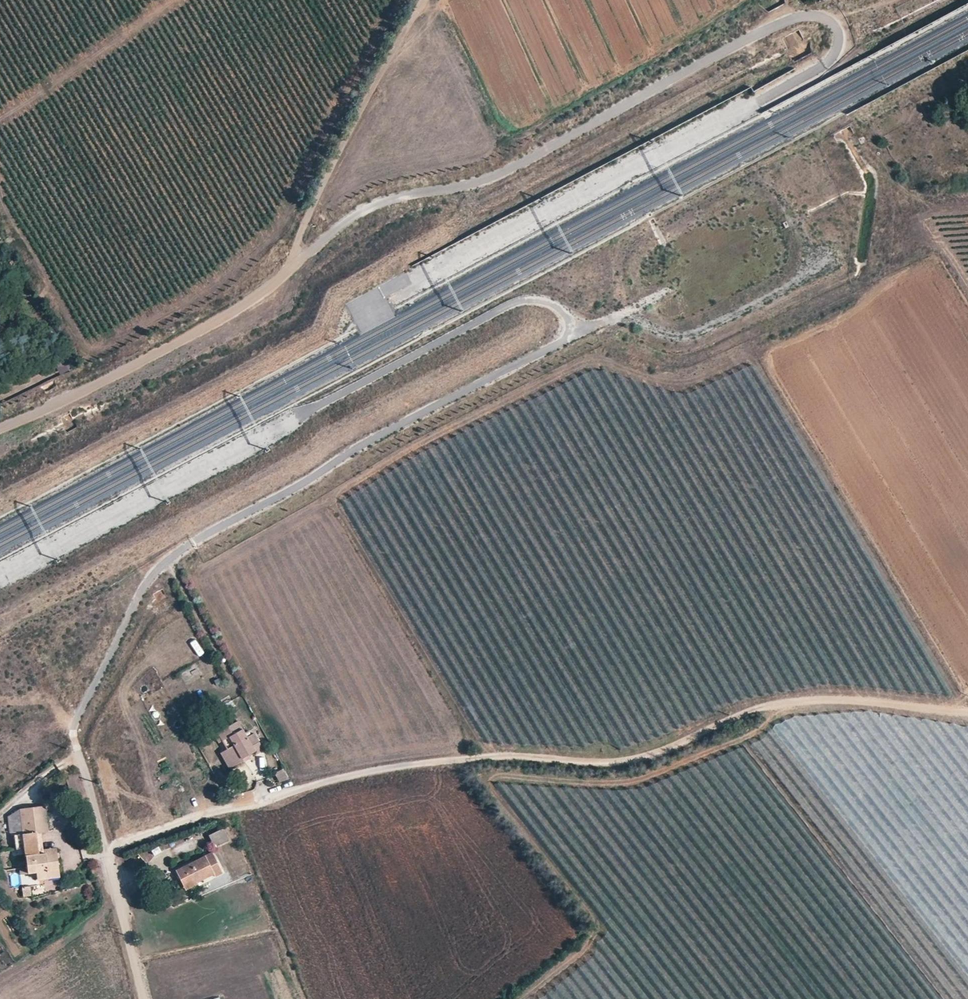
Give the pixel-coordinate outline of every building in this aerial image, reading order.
[(228,749),(237,764),(245,760),(243,758),(254,751),(256,754),(264,749),(254,733),(248,737),(238,721),(219,732),(224,741),(228,749)] [(221,743),(224,741),(219,732),(216,734),(221,743)] [(234,766),(237,764),(228,749),(225,751),(234,766)] [(19,808),(27,873),(35,872),(37,879),(49,878),(48,870),(58,868),(57,857),(56,852),(39,854),(36,833),(41,832),(48,831),(45,805),(19,808)] [(208,835),(214,846),(229,838),(224,828),(208,835)] [(36,833),(39,854),(56,852),(55,848),(44,849),(41,832),(36,833)] [(223,873),(211,851),(175,870),(178,876),(182,883),(194,877),(198,883),(214,874),(215,877),(223,873)] [(59,876),(58,868),(48,870),(49,878),(59,876)] [(9,870),(11,885),(20,884),(18,869),(9,870)] [(198,883),(194,877),(182,883),(185,890),(198,883)]
